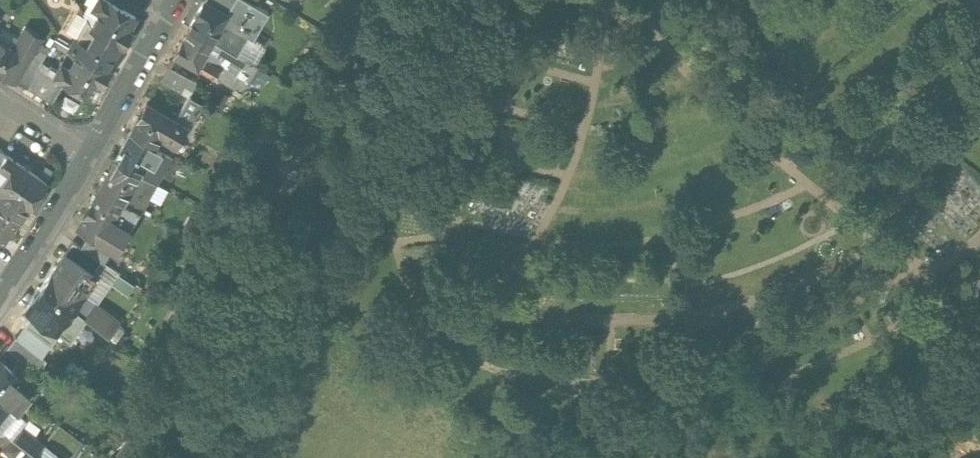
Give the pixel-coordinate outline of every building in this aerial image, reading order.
[(110,0),(97,0),(94,6),(101,10),(93,25),(121,41),(120,42),(123,44),(130,31),(127,29),(135,14),(110,0)] [(218,0),(205,0),(189,27),(212,39),(243,59),(244,58),(233,51),(242,35),(252,41),(268,13),(245,0),(234,0),(230,7),(218,0)] [(295,3),(289,12),(297,17),(303,8),(295,3)] [(121,41),(93,25),(92,26),(87,18),(70,48),(78,52),(106,68),(107,67),(120,42),(121,41)] [(212,39),(189,27),(174,53),(213,75),(217,68),(215,66),(218,60),(236,70),(243,59),(212,39)] [(0,41),(0,71),(11,78),(13,74),(18,77),(36,47),(37,48),(43,38),(27,28),(14,49),(0,41)] [(18,77),(16,81),(26,87),(42,60),(46,53),(37,48),(36,47),(18,77)] [(78,52),(69,68),(61,64),(55,75),(91,95),(99,80),(102,82),(109,68),(107,67),(106,68),(78,52)] [(42,60),(26,87),(48,100),(58,82),(47,76),(53,67),(42,60)] [(196,81),(168,65),(160,79),(189,96),(190,96),(191,95),(189,93),(196,81)] [(190,96),(189,96),(179,113),(189,119),(200,102),(190,96)] [(147,103),(131,131),(154,144),(160,134),(177,144),(187,126),(147,103)] [(154,144),(131,131),(116,159),(156,181),(171,154),(154,144)] [(7,156),(0,166),(9,172),(0,185),(0,188),(27,207),(45,182),(7,156)] [(156,181),(116,159),(101,186),(123,199),(140,209),(156,181)] [(101,186),(77,227),(88,234),(107,245),(119,224),(111,220),(123,199),(101,186)] [(2,197),(0,201),(0,223),(9,230),(17,219),(18,220),(27,207),(0,188),(0,196),(2,197)] [(0,223),(0,243),(9,230),(0,223)] [(107,245),(88,234),(81,246),(100,258),(102,259),(110,247),(107,245)] [(81,246),(73,241),(65,252),(91,271),(100,258),(81,246)] [(91,271),(65,252),(42,285),(71,306),(72,306),(84,315),(83,315),(95,324),(101,315),(101,314),(90,306),(95,300),(82,291),(95,273),(91,271)] [(71,306),(42,285),(26,307),(56,328),(71,306)] [(83,315),(75,327),(87,335),(95,324),(83,315)] [(111,322),(101,315),(95,324),(104,331),(111,322)] [(47,336),(20,316),(10,330),(15,335),(36,350),(47,336)] [(36,350),(15,335),(6,345),(33,367),(43,355),(36,350)] [(0,355),(0,391),(15,404),(28,389),(20,382),(29,371),(16,360),(12,365),(0,355)] [(0,391),(0,422),(15,404),(0,391)]
